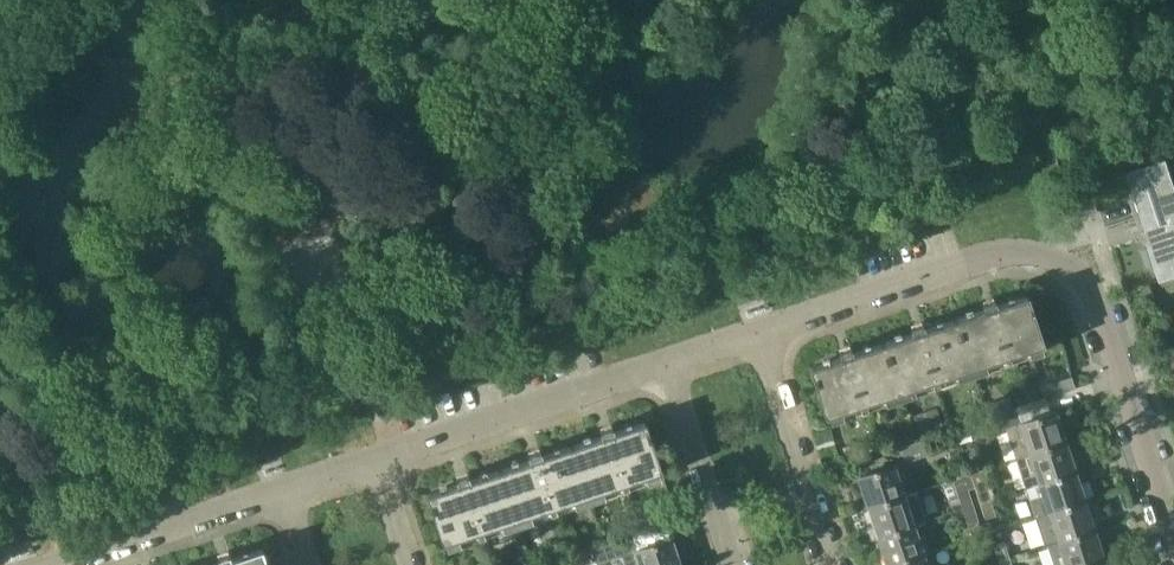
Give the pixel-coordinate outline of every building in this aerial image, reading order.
[(1173,129),(1172,130),(1143,139),(1148,155),(1173,146),(1173,129)] [(1124,171),(1148,241),(1145,242),(1158,281),(1173,275),(1173,189),(1163,157),(1124,171)] [(840,357),(810,367),(826,415),(828,415),(1041,344),(1044,343),(1028,295),(997,305),(995,300),(982,304),(984,309),(925,329),(923,324),(911,328),(912,333),(853,352),(852,348),(839,352),(840,357)] [(1015,359),(1008,362),(1011,371),(1018,369),(1015,359)] [(1057,380),(1043,384),(1046,392),(1057,388),(1059,393),(1077,386),(1074,375),(1070,376),(1057,380)] [(1026,405),(1040,400),(1035,386),(1021,391),(1026,405)] [(1040,400),(1026,405),(967,424),(972,438),(1005,428),(1016,459),(1068,441),(1058,410),(1050,412),(1046,399),(1040,400)] [(998,399),(987,403),(990,414),(1002,411),(998,399)] [(913,415),(920,433),(944,424),(937,407),(913,415)] [(458,483),(427,494),(443,542),(446,541),(660,470),(661,470),(646,422),(645,421),(614,431),(613,427),(600,431),(602,436),(543,455),(541,450),(528,454),(528,455),(530,459),(471,479),(469,474),(456,479),(458,483)] [(901,448),(906,463),(934,454),(929,439),(901,448)] [(1078,472),(1068,441),(1016,459),(1026,489),(1078,472)] [(870,508),(906,496),(900,479),(905,477),(900,462),(859,476),(870,508)] [(954,480),(968,476),(964,464),(950,468),(954,480)] [(980,504),(991,501),(991,500),(995,499),(986,470),(970,475),(975,489),(976,489),(980,504)] [(1078,472),(1026,489),(1030,501),(1032,500),(1038,517),(1087,501),(1078,472)] [(970,475),(968,476),(954,480),(963,510),(974,506),(969,491),(975,489),(970,475)] [(916,526),(906,496),(870,508),(880,538),(916,526)] [(996,517),(991,501),(980,504),(985,520),(996,517)] [(1038,517),(1038,519),(1036,519),(1045,547),(1060,542),(1061,542),(1096,530),(1087,501),(1038,517)] [(974,506),(963,510),(968,526),(979,523),(974,506)] [(916,526),(880,538),(889,564),(896,564),(926,555),(916,526)] [(1061,542),(1068,564),(1089,564),(1106,560),(1096,530),(1061,542)] [(571,555),(575,564),(590,564),(622,555),(625,564),(682,564),(673,537),(637,549),(633,535),(571,555)] [(999,563),(1010,560),(1005,543),(995,546),(999,563)] [(263,547),(232,558),(230,553),(218,557),(220,562),(210,564),(269,564),(263,547)] [(989,549),(977,552),(981,564),(993,564),(989,549)] [(571,555),(540,564),(575,564),(571,555)] [(926,555),(896,564),(929,564),(926,555)]
